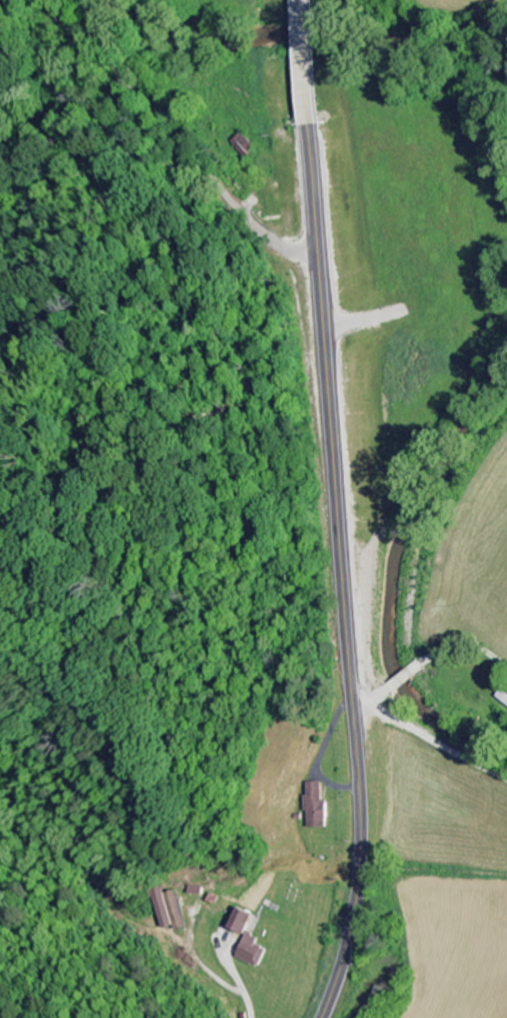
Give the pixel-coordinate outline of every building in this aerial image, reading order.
[(319,783),(303,783),(304,829),(325,828),(324,801),(320,801),(319,783)] [(166,933),(187,926),(176,892),(166,895),(164,890),(153,893),(166,933)] [(246,936),(254,915),(238,909),(230,929),(246,936)] [(259,968),(267,950),(257,945),(259,939),(247,934),(237,959),(259,968)]
